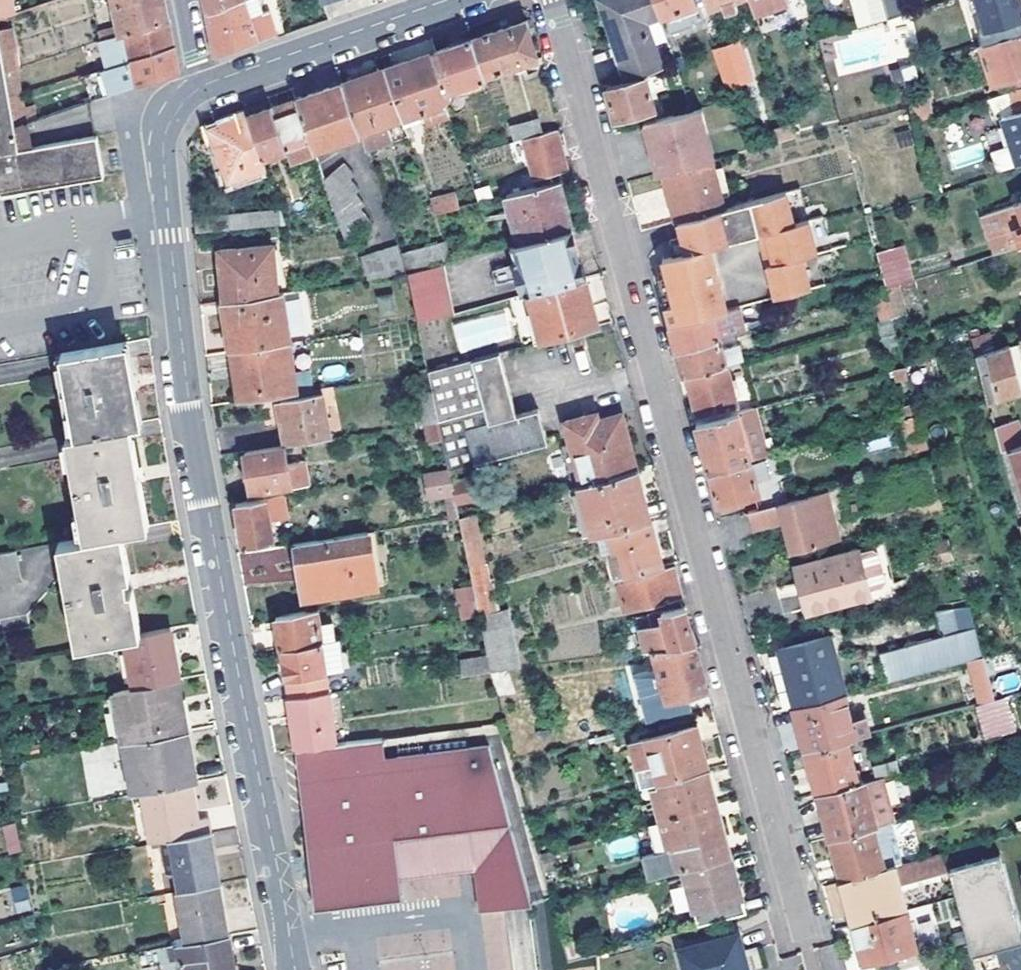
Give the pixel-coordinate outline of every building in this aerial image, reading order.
[(120,26),(99,33),(102,41),(168,20),(164,0),(113,0),(120,26)] [(206,9),(236,0),(205,0),(206,9)] [(271,35),(263,11),(257,13),(253,0),(236,0),(206,9),(208,17),(215,54),(271,35)] [(657,0),(605,0),(631,79),(648,75),(663,68),(649,25),(646,16),(660,11),(657,0)] [(660,11),(663,20),(702,8),(699,0),(657,0),(660,11)] [(751,0),(710,0),(713,8),(726,5),(729,15),(741,12),(756,17),(755,14),(751,0)] [(755,14),(788,4),(787,0),(751,0),(755,14)] [(860,29),(890,20),(885,0),(851,0),(860,29)] [(890,20),(906,14),(902,0),(885,0),(890,20)] [(985,44),(1020,33),(1020,0),(978,0),(982,16),(977,17),(985,44)] [(646,16),(649,25),(663,21),(663,20),(660,11),(646,16)] [(169,26),(168,20),(102,41),(110,68),(129,62),(129,59),(173,45),(169,26)] [(476,39),(487,75),(541,58),(530,21),(503,30),(476,39)] [(5,73),(18,69),(10,26),(0,28),(0,41),(5,73)] [(990,97),(1009,90),(1020,87),(1020,33),(985,44),(982,45),(993,82),(986,84),(990,97)] [(439,52),(450,88),(487,75),(476,39),(462,44),(439,52)] [(10,98),(5,73),(0,41),(0,192),(93,175),(102,174),(95,134),(26,145),(23,121),(14,124),(10,98)] [(716,51),(729,90),(753,82),(739,44),(716,51)] [(83,74),(91,99),(97,97),(178,71),(174,51),(173,45),(129,59),(129,62),(110,68),(101,71),(101,68),(83,74)] [(450,88),(439,52),(415,60),(389,68),(405,116),(448,102),(452,95),(450,88)] [(891,69),(893,82),(917,78),(916,66),(891,69)] [(371,75),(344,84),(360,131),(365,147),(392,138),(387,122),(405,116),(389,68),(371,75)] [(5,73),(10,98),(22,94),(18,69),(5,73)] [(450,88),(452,95),(489,83),(487,75),(450,88)] [(657,111),(648,75),(631,79),(610,84),(616,107),(618,116),(637,111),(639,116),(657,111)] [(298,100),(314,147),(360,131),(344,84),(320,92),(298,100)] [(1009,90),(1016,111),(1001,115),(1016,162),(1020,160),(1020,87),(1009,90)] [(14,124),(23,121),(36,117),(33,106),(25,107),(22,94),(10,98),(14,124)] [(275,108),(288,150),(291,160),(316,152),(314,147),(298,100),(287,103),(275,108)] [(260,112),(249,116),(264,159),(288,150),(275,108),(260,112)] [(669,177),(712,164),(705,137),(709,136),(704,115),(697,117),(695,113),(645,124),(649,138),(651,138),(661,176),(669,174),(669,177)] [(264,159),(249,116),(212,129),(229,179),(267,166),(264,159)] [(514,126),(518,141),(526,138),(545,134),(541,119),(514,126)] [(773,135),(776,145),(798,139),(794,128),(773,135)] [(545,134),(526,138),(538,185),(561,180),(570,177),(564,153),(558,130),(545,134)] [(669,177),(681,220),(725,208),(714,164),(712,164),(669,177)] [(325,179),(338,223),(363,205),(354,193),(357,191),(347,177),(351,174),(344,165),(325,179)] [(508,193),(521,243),(574,228),(567,201),(561,180),(538,185),(508,193)] [(739,307),(827,284),(819,252),(833,248),(825,216),(810,219),(802,188),(725,208),(681,220),(685,238),(672,242),(675,256),(679,271),(660,276),(668,305),(674,325),(739,307)] [(436,211),(460,205),(457,191),(432,197),(436,211)] [(975,216),(988,255),(1019,245),(1020,244),(1020,202),(975,216)] [(286,224),(281,208),(219,214),(220,230),(286,224)] [(531,290),(586,276),(581,254),(574,228),(521,243),(509,246),(520,293),(531,290)] [(402,255),(408,272),(437,264),(453,260),(446,240),(401,253),(402,255)] [(914,283),(904,245),(876,252),(886,290),(914,283)] [(220,252),(227,301),(280,293),(272,246),(220,252)] [(384,262),(388,275),(408,272),(402,255),(384,262)] [(656,261),(660,276),(679,271),(675,256),(656,261)] [(437,264),(408,272),(418,319),(448,312),(437,264)] [(531,290),(543,339),(599,324),(593,301),(586,276),(531,290)] [(234,350),(289,341),(282,292),(280,293),(227,301),(234,350)] [(680,350),(736,335),(746,333),(739,307),(674,325),(677,337),(680,350)] [(978,326),(969,328),(976,353),(994,347),(990,330),(980,332),(978,326)] [(683,359),(686,373),(727,362),(743,358),(736,335),(680,350),(683,359)] [(234,350),(241,401),(296,391),(289,341),(234,350)] [(988,401),(1020,391),(1020,348),(1019,341),(1009,344),(1009,342),(994,347),(976,353),(988,401)] [(127,423),(138,420),(125,343),(62,354),(76,432),(127,423)] [(439,417),(514,398),(500,350),(428,368),(439,417)] [(738,402),(727,362),(686,373),(692,398),(697,414),(738,402)] [(909,379),(906,367),(895,370),(899,381),(909,379)] [(288,442),(331,435),(323,394),(281,400),(288,442)] [(518,412),(514,398),(439,417),(443,434),(450,466),(548,441),(539,407),(518,412)] [(919,416),(916,404),(905,406),(908,418),(919,416)] [(622,405),(588,415),(590,421),(624,413),(622,405)] [(707,453),(711,469),(750,459),(769,455),(757,407),(699,422),(707,453)] [(573,444),(583,484),(638,470),(624,413),(590,421),(588,415),(567,420),(573,444)] [(994,423),(1000,449),(1010,446),(1020,442),(1020,422),(1019,416),(994,423)] [(439,417),(424,420),(427,437),(443,434),(439,417)] [(67,434),(85,535),(117,529),(144,524),(127,423),(76,432),(67,434)] [(1020,486),(1020,442),(1010,446),(1020,486)] [(251,490),(291,482),(287,459),(284,443),(244,449),(251,490)] [(564,446),(574,487),(583,484),(573,444),(564,446)] [(305,456),(287,459),(291,482),(308,480),(305,456)] [(717,492),(721,504),(754,496),(758,509),(762,508),(750,459),(711,469),(717,492)] [(450,466),(434,469),(441,501),(446,501),(457,498),(453,480),(450,466)] [(613,530),(651,520),(645,496),(638,470),(583,484),(596,534),(613,530)] [(457,498),(457,499),(475,495),(470,477),(453,480),(457,498)] [(574,487),(571,488),(584,538),(596,534),(583,484),(574,487)] [(789,553),(837,541),(825,492),(762,508),(758,509),(747,512),(751,529),(781,521),(789,553)] [(284,494),(237,502),(243,534),(245,545),(274,540),(270,518),(287,515),(284,494)] [(457,498),(446,501),(449,518),(461,517),(457,499),(457,498)] [(484,564),(473,513),(461,517),(472,567),(484,564)] [(657,542),(651,520),(613,530),(617,550),(623,548),(629,573),(663,565),(657,542)] [(58,540),(76,644),(123,635),(135,633),(117,529),(85,535),(58,540)] [(368,532),(298,544),(306,596),(377,585),(368,532)] [(953,560),(948,542),(933,546),(938,564),(953,560)] [(803,611),(828,605),(880,591),(870,546),(793,565),(796,581),(803,611)] [(619,576),(629,573),(623,548),(617,550),(613,551),(619,576)] [(0,552),(0,583),(22,578),(17,549),(0,552)] [(472,567),(476,583),(478,595),(483,616),(495,613),(484,564),(472,567)] [(674,566),(618,581),(627,611),(681,597),(678,583),(674,566)] [(803,611),(796,581),(780,585),(783,596),(792,594),(796,613),(803,611)] [(461,598),(478,595),(476,583),(459,586),(461,598)] [(880,591),(828,605),(829,610),(851,605),(851,608),(882,600),(880,591)] [(461,598),(465,619),(483,616),(478,595),(461,598)] [(653,648),(697,643),(693,627),(688,606),(653,612),(655,628),(642,631),(644,649),(653,648)] [(882,653),(889,683),(969,662),(983,658),(970,607),(939,611),(946,634),(882,653)] [(277,616),(282,647),(336,639),(334,620),(319,623),(318,609),(277,616)] [(520,664),(508,609),(495,613),(483,616),(492,655),(495,668),(507,666),(520,664)] [(135,633),(123,635),(133,686),(177,678),(168,627),(135,633)] [(794,707),(847,694),(832,636),(780,650),(794,707)] [(336,639),(282,647),(287,678),(345,669),(340,638),(336,639)] [(697,643),(653,648),(667,702),(655,706),(659,721),(694,711),(690,696),(710,691),(704,671),(697,643)] [(495,668),(492,655),(466,659),(468,672),(495,668)] [(994,701),(983,658),(969,662),(980,705),(994,701)] [(513,692),(507,666),(495,668),(501,695),(513,692)] [(120,742),(128,740),(187,729),(177,678),(133,686),(111,691),(120,742)] [(297,749),(338,743),(330,693),(291,699),(297,749)] [(794,707),(806,751),(847,740),(869,734),(866,720),(855,723),(847,694),(794,707)] [(1000,736),(993,710),(978,714),(985,740),(1000,736)] [(651,785),(660,782),(708,769),(697,725),(640,741),(651,785)] [(141,790),(191,781),(197,780),(187,729),(128,740),(138,791),(141,790)] [(338,743),(297,749),(317,887),(333,885),(404,876),(479,865),(484,908),(508,903),(505,891),(532,887),(493,740),(390,754),(388,737),(338,743)] [(128,740),(120,742),(129,793),(138,791),(128,740)] [(847,740),(806,751),(817,795),(860,784),(847,740)] [(632,743),(642,787),(644,786),(651,785),(640,741),(632,743)] [(670,817),(718,805),(708,769),(660,782),(670,817)] [(817,795),(829,838),(873,826),(877,826),(896,820),(884,777),(860,784),(817,795)] [(162,840),(210,832),(208,816),(199,817),(191,781),(141,790),(152,842),(162,840)] [(677,846),(683,869),(731,856),(718,805),(670,817),(677,846)] [(16,824),(3,826),(7,854),(20,852),(16,824)] [(840,881),(885,870),(873,826),(829,838),(840,881)] [(180,889),(220,882),(210,832),(162,840),(168,871),(176,870),(180,889)] [(683,869),(677,846),(652,852),(658,875),(683,869)] [(946,867),(949,877),(1000,863),(997,853),(946,867)] [(941,855),(885,870),(840,881),(862,964),(915,949),(898,884),(944,872),(941,855)] [(743,900),(731,856),(683,869),(694,912),(743,900)] [(949,877),(968,949),(989,943),(988,938),(991,938),(1019,930),(1000,863),(949,877)] [(333,885),(317,887),(319,907),(406,895),(404,876),(333,885)] [(180,889),(178,890),(187,941),(229,933),(220,882),(180,889)] [(10,889),(17,912),(32,908),(25,884),(10,889)] [(532,887),(505,891),(508,903),(535,898),(532,887)] [(670,890),(674,913),(687,911),(683,888),(670,890)] [(483,914),(488,969),(507,969),(502,922),(494,923),(493,913),(483,914)] [(170,944),(174,962),(181,961),(183,969),(236,969),(229,933),(187,941),(170,944)] [(682,950),(687,969),(746,969),(737,936),(682,950)] [(968,949),(974,969),(975,969),(998,964),(991,938),(988,938),(989,943),(968,949)]
